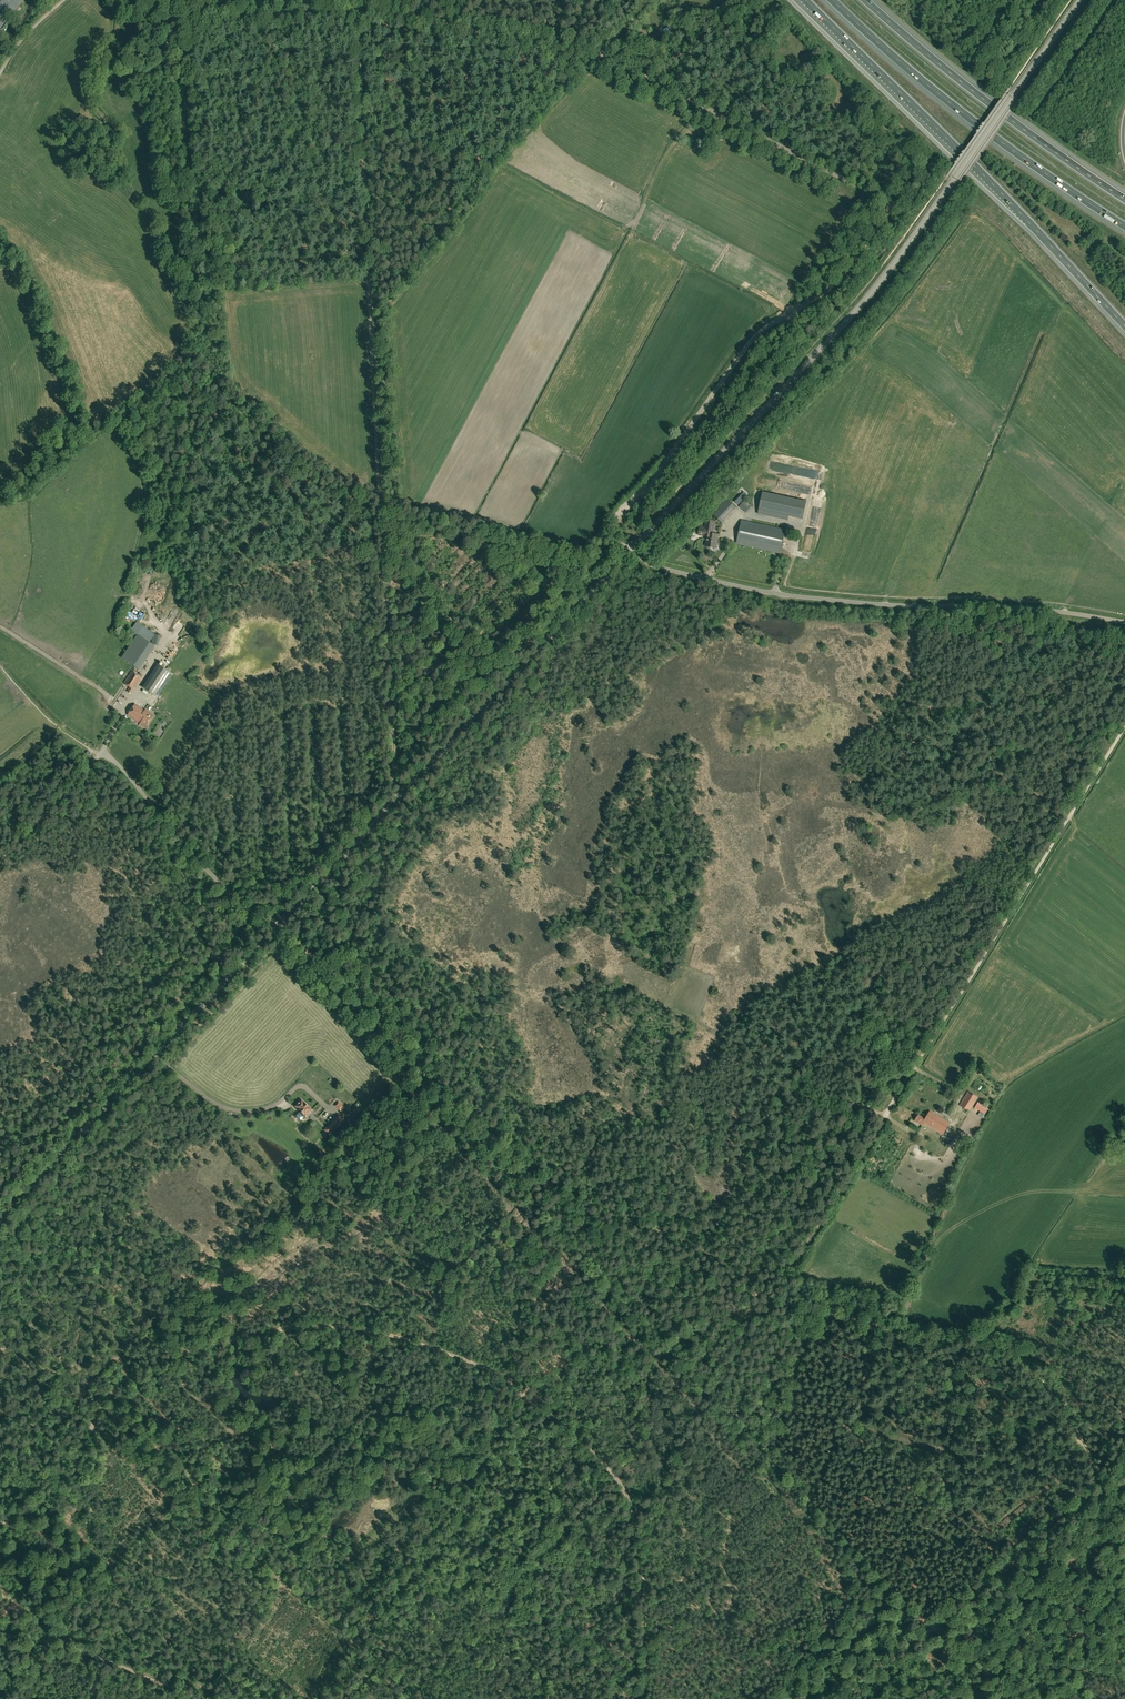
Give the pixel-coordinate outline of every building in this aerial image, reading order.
[(19,5),(12,0),(0,0),(0,30),(19,5)] [(806,501),(763,492),(759,509),(769,511),(768,516),(787,520),(788,516),(803,519),(806,501)] [(746,512),(752,506),(745,500),(739,506),(746,512)] [(737,543),(780,553),(785,530),(742,520),(737,543)] [(704,536),(707,537),(713,534),(714,526),(705,525),(705,528),(700,527),(699,535),(704,536)] [(718,534),(713,534),(707,537),(707,539),(708,539),(707,546),(716,548),(718,534)] [(182,624),(186,617),(181,615),(178,622),(182,624)] [(162,644),(163,634),(156,633),(154,642),(162,644)] [(121,659),(138,671),(154,648),(137,636),(121,659)] [(158,697),(173,674),(159,664),(143,688),(158,697)] [(130,686),(127,691),(131,694),(142,677),(132,670),(124,683),(130,686)] [(154,715),(146,710),(145,709),(145,710),(135,704),(128,715),(140,723),(139,724),(145,728),(154,715)] [(960,1105),(969,1111),(979,1095),(970,1089),(960,1105)] [(295,1106),(306,1117),(312,1110),(301,1099),(295,1106)] [(339,1102),(335,1105),(340,1110),(343,1106),(339,1102)] [(950,1123),(936,1114),(930,1111),(925,1119),(918,1115),(915,1121),(923,1126),(924,1123),(943,1134),(950,1123)] [(327,1126),(332,1130),(343,1118),(339,1114),(327,1126)]
